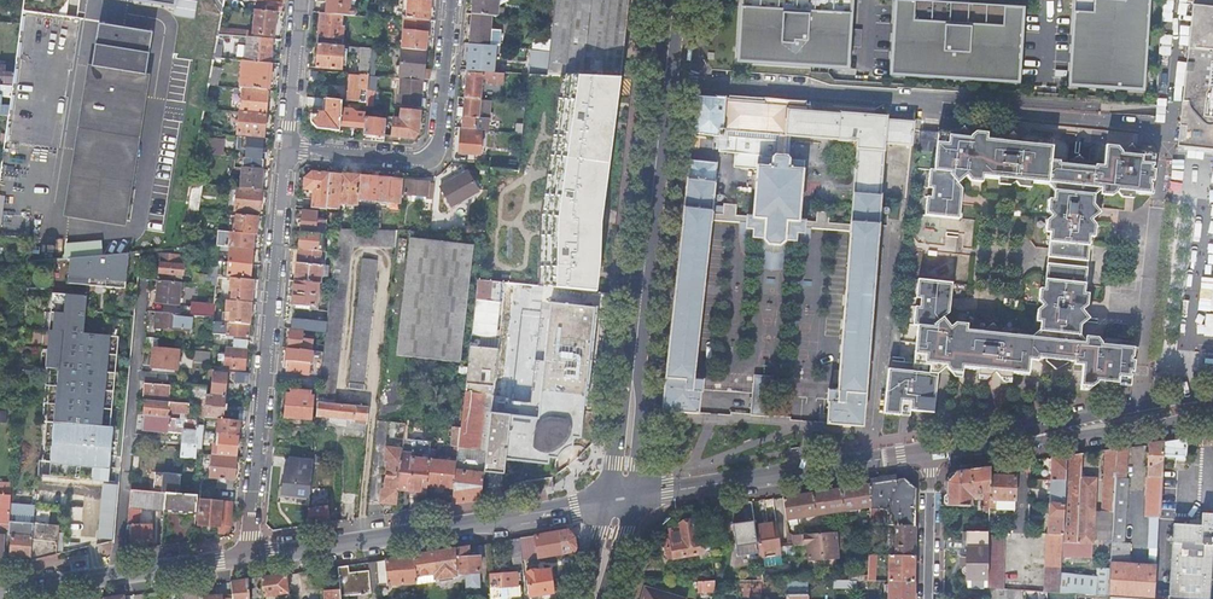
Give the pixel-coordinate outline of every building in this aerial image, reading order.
[(350,0),(327,0),(326,14),(342,16),(348,16),(352,17),(353,17),(354,17),(354,16),(355,16),(356,15),(356,14),(357,13),(357,12),(356,11),(356,10),(355,10),(355,9),(354,9),(353,9),(349,8),(350,0)] [(429,21),(430,7),(430,0),(404,0),(402,18),(404,18),(429,21)] [(472,14),(491,16),(497,17),(498,0),(473,0),(473,2),(472,14)] [(553,22),(550,52),(547,76),(573,77),(585,77),(630,79),(631,66),(621,65),(624,42),(629,0),(555,0),(553,22)] [(736,63),(811,67),(849,70),(853,0),(740,0),(736,63)] [(906,0),(894,0),(889,76),(1020,84),(1025,7),(968,4),(951,3),(906,0)] [(1068,87),(1144,92),(1150,0),(1073,0),(1068,87)] [(1186,2),(1193,3),(1182,102),(1188,103),(1188,107),(1187,115),(1181,115),(1177,149),(1184,150),(1212,153),(1212,0),(1186,0),(1186,2)] [(276,12),(281,13),(281,3),(268,2),(267,11),(276,12)] [(246,37),(254,37),(254,34),(273,36),(274,24),(276,12),(267,11),(256,10),(253,31),(246,30),(246,37)] [(341,26),(342,16),(326,14),(320,14),(318,29),(317,44),(342,46),(344,27),(341,26)] [(491,16),(472,14),(470,29),(469,44),(488,46),(496,47),(499,47),(501,31),(490,30),(491,16)] [(427,36),(429,21),(404,18),(402,49),(426,51),(427,36)] [(71,213),(122,222),(152,32),(102,24),(98,23),(67,213),(71,213)] [(246,61),(270,64),(272,51),(273,39),(254,37),(246,37),(233,35),(218,34),(214,58),(232,60),(233,45),(244,46),(245,42),(247,42),(246,61)] [(344,46),(342,46),(317,44),(316,56),(315,68),(342,70),(344,46)] [(469,44),(463,44),(462,55),(461,66),(467,67),(467,71),(474,71),(493,73),(496,47),(488,46),(469,44)] [(360,75),(361,75),(369,75),(371,49),(362,48),(360,75)] [(423,81),(429,81),(430,71),(427,71),(424,70),(426,51),(402,49),(402,53),(398,53),(397,63),(401,64),(399,78),(400,79),(423,81)] [(544,76),(546,51),(533,50),(531,75),(544,76)] [(232,61),(222,60),(220,85),(230,86),(232,61)] [(242,88),(268,91),(269,77),(270,64),(246,61),(242,61),(240,88),(242,88)] [(12,86),(13,78),(4,78),(4,65),(0,65),(0,86),(12,86)] [(498,74),(493,73),(474,71),(473,77),(467,76),(466,87),(465,98),(477,99),(480,100),(482,79),(487,79),(487,84),(503,86),(504,80),(505,74),(502,74),(498,74)] [(358,101),(358,102),(366,103),(367,93),(359,92),(360,87),(368,87),(369,75),(361,75),(361,77),(349,76),(348,88),(347,100),(358,101)] [(211,76),(209,85),(217,86),(218,86),(219,77),(211,76)] [(423,81),(400,79),(397,106),(420,109),(421,95),(423,81)] [(209,85),(205,109),(213,110),(217,86),(209,85)] [(240,112),(265,115),(267,103),(268,91),(242,88),(240,112)] [(8,116),(10,97),(0,96),(0,115),(8,116)] [(886,144),(912,146),(915,122),(887,120),(887,116),(886,116),(876,116),(862,115),(853,114),(841,113),(841,114),(839,113),(838,114),(832,113),(825,112),(825,113),(821,113),(814,112),(814,111),(811,111),(811,110),(809,110),(810,105),(810,102),(809,102),(806,102),(792,101),(780,100),(766,99),(766,102),(761,101),(761,102),(756,102),(749,101),(745,100),(745,101),(729,99),(726,99),(726,97),(717,97),(716,98),(697,96),(695,115),(693,130),(693,134),(714,135),(714,136),(719,136),(719,138),(720,138),(725,138),(725,130),(728,130),(743,131),(743,132),(747,132),(747,131),(759,132),(759,133),(762,133),(762,132),(778,134),(779,135),(778,157),(776,157),(774,158),(774,160),(758,158),(758,170),(759,170),(759,177),(758,177),(758,178),(757,178),(757,180),(758,180),(758,181),(759,181),(758,187),(757,187),(756,187),(756,189),(757,189),(758,189),(757,196),(756,196),(755,199),(756,199),(757,199),(757,205),(756,205),(756,206),(755,206),(755,208),(756,208),(756,215),(754,215),(754,217),(747,217),(747,218),(747,223),(746,229),(754,229),(753,238),(765,239),(765,240),(770,245),(780,245),(785,242),(785,240),(796,241),(797,233),(805,233),(805,227),(806,222),(806,221),(799,221),(799,219),(797,219),(798,212),(799,211),(800,211),(800,209),(799,209),(799,208),(798,208),(798,202),(799,202),(800,202),(801,200),(799,200),(800,199),(799,199),(799,193),(800,193),(800,192),(801,192),(801,190),(800,190),(799,189),(800,184),(801,184),(801,183),(802,183),(802,181),(801,181),(801,180),(800,180),(801,174),(802,174),(803,174),(804,162),(789,161),(789,159),(787,157),(785,157),(787,135),(789,135),(805,136),(805,137),(809,137),(825,138),(829,139),(829,138),(837,139),(837,140),(839,140),(839,141),(849,141),(849,140),(851,140),(851,141),(852,141),(852,142),(854,142),(854,141),(855,141),(858,141),(857,148),(857,152),(858,152),(857,168),(856,168),(855,175),(856,174),(854,193),(852,221),(851,221),(851,225),(851,230),(851,233),(847,279),(843,329),(840,369),(839,369),(839,376),(840,377),(839,391),(829,390),(829,393),(828,399),(828,402),(829,402),(827,424),(845,425),(863,427),(864,405),(865,405),(866,393),(865,393),(869,350),(873,296),(878,236),(879,224),(885,151),(886,144)] [(477,99),(465,98),(463,113),(462,129),(474,130),(483,131),(488,131),(489,119),(478,118),(475,118),(477,99)] [(316,129),(339,131),(340,126),(341,116),(341,108),(342,100),(326,99),(325,114),(318,113),(318,116),(311,115),(311,118),(310,122),(316,129)] [(810,102),(810,105),(809,110),(811,110),(811,111),(814,111),(814,112),(821,113),(822,102),(809,101),(809,102),(810,102)] [(352,127),(364,129),(365,119),(365,114),(356,113),(352,110),(341,108),(341,116),(340,126),(352,127)] [(420,111),(400,110),(399,120),(393,119),(391,137),(413,139),(418,135),(419,123),(420,111)] [(264,125),(265,115),(240,112),(238,134),(263,136),(264,125)] [(364,129),(364,135),(374,136),(384,137),(386,121),(365,119),(364,129)] [(943,133),(940,132),(938,132),(934,170),(929,169),(927,188),(932,188),(931,197),(926,196),(924,215),(929,216),(959,219),(959,218),(960,214),(962,198),(963,189),(958,184),(966,176),(971,181),(983,182),(983,178),(999,179),(998,184),(1010,185),(1016,181),(1020,186),(1032,187),(1032,183),(1049,185),(1054,191),(1053,199),(1049,199),(1048,211),(1052,216),(1047,220),(1046,232),(1050,232),(1050,236),(1049,239),(1049,241),(1049,244),(1048,249),(1048,257),(1088,261),(1088,253),(1089,249),(1089,246),(1089,244),(1090,240),(1090,237),(1095,237),(1096,225),(1092,220),(1101,213),(1094,203),(1095,195),(1101,190),(1100,195),(1112,196),(1118,192),(1122,197),(1127,198),(1134,198),(1134,196),(1134,194),(1151,195),(1151,194),(1151,191),(1152,181),(1154,181),(1155,170),(1153,170),(1155,155),(1152,155),(1149,155),(1145,154),(1142,154),(1139,153),(1131,144),(1122,152),(1118,147),(1106,145),(1104,165),(1096,165),(1095,167),(1089,166),(1089,165),(1078,155),(1066,162),(1066,164),(1060,163),(1060,161),(1051,160),(1053,144),(1051,144),(1048,144),(1041,143),(1038,143),(1037,143),(1037,138),(1025,137),(1020,141),(1013,131),(1003,139),(1002,139),(998,138),(992,138),(989,137),(987,137),(988,133),(976,132),(971,135),(964,126),(954,134),(953,134),(950,133),(943,133)] [(462,129),(460,145),(458,161),(473,162),(474,155),(480,155),(483,131),(474,130),(462,129)] [(725,138),(720,138),(719,152),(735,153),(734,168),(758,170),(758,158),(774,160),(774,158),(776,157),(778,157),(779,135),(778,134),(762,132),(762,133),(759,133),(759,132),(747,131),(747,132),(743,132),(743,131),(728,130),(725,130),(725,138)] [(254,151),(253,159),(264,160),(266,160),(266,153),(262,153),(262,149),(263,139),(237,137),(236,146),(243,146),(243,150),(254,151)] [(223,140),(210,138),(208,154),(221,155),(223,140)] [(240,188),(261,190),(263,175),(264,160),(253,159),(243,158),(240,188)] [(690,160),(663,411),(680,412),(698,414),(701,392),(702,392),(702,390),(702,383),(703,381),(693,380),(696,353),(697,354),(697,346),(698,329),(699,329),(700,322),(699,322),(701,305),(702,305),(702,297),(704,280),(705,280),(705,273),(707,256),(708,248),(709,231),(710,231),(711,223),(711,220),(712,215),(712,211),(715,182),(717,163),(690,160)] [(326,208),(329,173),(313,172),(305,178),(304,183),(304,189),(312,190),(311,208),(326,210),(326,208)] [(440,188),(450,207),(478,191),(467,172),(454,180),(440,188)] [(339,205),(342,175),(336,174),(329,173),(326,208),(327,208),(339,209),(339,205)] [(351,176),(342,175),(339,205),(358,207),(358,201),(361,176),(351,176)] [(370,177),(361,176),(358,201),(376,203),(379,178),(370,177)] [(391,179),(379,178),(376,203),(401,205),(401,201),(402,189),(403,181),(391,179)] [(404,189),(402,189),(401,201),(408,202),(408,198),(404,198),(404,194),(426,196),(426,199),(433,200),(434,184),(420,182),(405,181),(404,189)] [(198,211),(203,184),(191,183),(186,210),(198,211)] [(260,203),(261,190),(240,188),(237,187),(235,211),(251,212),(251,216),(259,217),(260,203)] [(724,204),(724,216),(736,217),(737,205),(724,204)] [(301,232),(325,235),(326,221),(317,220),(318,212),(303,210),(302,221),(301,232)] [(818,211),(817,223),(829,223),(830,212),(818,211)] [(258,226),(259,217),(251,216),(236,215),(235,225),(234,225),(233,233),(254,234),(257,235),(258,226)] [(724,216),(712,215),(711,220),(747,223),(747,218),(736,217),(724,216)] [(829,223),(817,223),(806,222),(805,227),(851,230),(851,225),(829,223)] [(467,225),(466,234),(483,234),(483,227),(467,225)] [(190,229),(183,228),(181,236),(189,237),(190,229)] [(374,230),(356,230),(337,229),(336,236),(334,253),(331,285),(329,311),(327,323),(326,332),(324,353),(323,365),(322,377),(320,391),(319,402),(334,404),(351,245),(396,246),(398,231),(393,231),(374,230)] [(253,242),(254,234),(233,233),(231,232),(219,231),(218,247),(219,247),(222,247),(229,248),(252,249),(253,242)] [(323,252),(325,235),(301,232),(300,241),(299,250),(323,252)] [(407,241),(399,240),(397,261),(405,262),(407,241)] [(96,256),(102,255),(101,241),(66,244),(64,258),(66,258),(68,258),(69,258),(96,256)] [(440,363),(452,245),(410,241),(397,358),(440,363)] [(473,248),(452,245),(440,363),(460,365),(473,248)] [(229,262),(251,265),(251,258),(252,252),(230,249),(229,262)] [(173,250),(161,251),(161,253),(157,253),(156,262),(160,263),(160,269),(159,273),(164,274),(169,274),(169,277),(182,279),(183,266),(178,265),(180,250),(179,250),(173,250)] [(318,284),(320,284),(321,278),(324,278),(326,252),(323,252),(299,250),(298,264),(297,263),(297,270),(296,282),(318,284)] [(124,289),(127,253),(102,255),(96,256),(69,258),(67,284),(124,289)] [(356,390),(362,391),(376,260),(363,258),(349,390),(356,390)] [(250,271),(251,265),(229,262),(227,276),(250,278),(250,271)] [(1131,386),(1132,372),(1134,372),(1135,361),(1133,360),(1134,351),(1134,348),(1135,346),(1119,344),(1119,340),(1107,338),(1102,343),(1098,338),(1085,336),(1085,341),(1082,336),(1080,332),(1081,326),(1090,318),(1083,310),(1088,305),(1089,293),(1084,293),(1085,289),(1085,286),(1085,284),(1086,281),(1086,276),(1087,268),(1047,264),(1046,272),(1045,276),(1045,279),(1045,281),(1044,285),(1044,288),(1040,288),(1039,300),(1042,305),(1038,309),(1036,321),(1041,322),(1040,329),(1032,335),(1016,333),(1017,329),(1005,328),(1000,332),(992,323),(984,330),(968,328),(968,324),(956,322),(951,326),(944,317),(949,313),(950,302),(952,288),(952,284),(952,283),(922,280),(918,279),(916,298),(920,298),(920,307),(915,306),(913,325),(918,325),(914,363),(913,371),(888,368),(884,405),(891,406),(890,414),(901,415),(905,415),(910,416),(911,410),(934,412),(938,373),(943,370),(947,367),(951,372),(963,373),(963,368),(979,370),(979,375),(989,376),(991,376),(994,374),(996,372),(1000,377),(1012,378),(1012,373),(1020,374),(1029,375),(1031,357),(1047,359),(1046,361),(1056,370),(1068,363),(1068,361),(1074,361),(1074,364),(1083,365),(1080,386),(1093,387),(1098,383),(1105,390),(1114,385),(1117,385),(1121,385),(1131,386)] [(204,285),(216,286),(217,276),(217,273),(217,267),(209,266),(208,272),(208,276),(193,275),(192,284),(204,285)] [(232,300),(251,302),(252,291),(252,280),(230,277),(229,291),(232,292),(232,300)] [(184,283),(158,281),(157,292),(156,303),(174,305),(174,296),(178,296),(179,292),(183,292),(184,283)] [(316,306),(318,284),(296,282),(294,293),(293,304),(316,306)] [(203,293),(215,294),(216,286),(204,285),(203,293)] [(486,450),(484,472),(494,473),(504,474),(506,459),(549,464),(550,458),(558,458),(560,455),(562,453),(564,450),(567,449),(570,448),(573,447),(574,438),(580,438),(595,308),(582,306),(572,305),(574,290),(567,289),(566,305),(551,303),(538,418),(490,412),(486,450)] [(78,485),(108,487),(110,468),(113,428),(101,427),(109,336),(82,333),(86,296),(51,293),(45,368),(58,369),(50,463),(48,482),(78,485)] [(250,314),(251,302),(232,300),(226,300),(225,312),(230,313),(229,323),(249,325),(250,314)] [(210,318),(213,318),(214,305),(192,303),(190,316),(210,318)] [(189,331),(190,316),(156,312),(155,320),(155,327),(189,331)] [(291,329),(326,332),(327,323),(292,320),(291,329)] [(248,331),(249,325),(229,323),(213,322),(212,333),(248,337),(248,331)] [(290,340),(289,349),(312,351),(314,333),(291,331),(290,340)] [(144,346),(153,347),(158,347),(159,338),(145,337),(144,346)] [(233,348),(247,349),(247,340),(234,339),(233,348)] [(177,367),(179,349),(158,347),(153,347),(152,356),(151,365),(151,368),(165,370),(166,366),(177,367)] [(246,360),(247,349),(233,348),(228,347),(226,368),(245,370),(246,360)] [(300,374),(322,377),(323,365),(324,353),(312,351),(289,349),(288,360),(286,370),(300,372),(300,374)] [(210,352),(195,351),(194,360),(209,362),(210,352)] [(165,370),(151,368),(151,372),(157,372),(157,373),(177,375),(177,367),(166,366),(165,370)] [(142,371),(141,380),(156,382),(157,373),(157,372),(151,372),(142,371)] [(208,394),(225,396),(226,384),(227,373),(214,372),(213,377),(208,376),(207,386),(207,387),(208,387),(208,394)] [(249,384),(250,374),(235,372),(234,382),(249,384)] [(753,385),(753,387),(753,394),(751,415),(771,417),(773,395),(773,389),(774,386),(773,386),(774,376),(755,374),(754,385),(753,385)] [(702,383),(702,390),(753,394),(753,387),(702,383)] [(144,392),(144,400),(167,402),(169,385),(145,384),(144,392)] [(192,385),(191,398),(199,399),(200,386),(192,385)] [(190,404),(205,405),(206,394),(207,387),(207,386),(200,386),(199,399),(191,398),(190,404)] [(773,395),(828,399),(829,393),(773,389),(773,395)] [(314,416),(315,408),(312,408),(313,397),(311,397),(311,393),(295,391),(294,395),(288,394),(287,405),(285,418),(311,420),(311,416),(314,416)] [(485,395),(465,393),(461,426),(461,428),(458,447),(478,449),(485,395)] [(204,417),(219,419),(223,419),(224,411),(227,411),(227,408),(227,405),(224,404),(225,396),(208,394),(206,394),(205,405),(205,409),(204,417)] [(492,396),(485,395),(478,449),(486,450),(490,412),(492,396)] [(138,415),(143,415),(186,419),(188,404),(167,402),(144,400),(139,399),(138,407),(138,415)] [(369,407),(334,404),(319,402),(318,417),(331,418),(330,421),(338,425),(347,426),(347,419),(356,420),(356,422),(367,423),(367,421),(369,407)] [(195,448),(201,448),(203,433),(203,426),(204,421),(186,419),(143,415),(143,421),(143,426),(142,431),(150,432),(168,433),(175,434),(175,433),(183,434),(181,456),(194,457),(195,448)] [(217,434),(239,436),(239,428),(240,421),(223,419),(219,419),(217,434)] [(395,438),(403,439),(405,423),(397,422),(395,438)] [(454,456),(457,456),(458,447),(461,428),(452,427),(450,446),(455,446),(454,456)] [(213,454),(237,456),(238,446),(239,436),(217,434),(216,444),(213,444),(213,454)] [(1186,440),(1164,443),(1163,456),(1176,457),(1175,464),(1184,464),(1185,452),(1186,440)] [(1164,443),(1149,445),(1148,456),(1147,467),(1148,467),(1148,476),(1147,476),(1144,517),(1148,517),(1159,518),(1163,456),(1164,443)] [(388,503),(397,504),(398,489),(402,453),(402,450),(386,448),(384,460),(388,461),(385,490),(382,489),(380,502),(388,503)] [(429,460),(427,486),(440,487),(453,489),(456,470),(457,462),(443,460),(443,458),(440,457),(439,460),(434,459),(435,449),(431,449),(429,460)] [(1108,597),(1115,478),(1116,456),(1116,449),(1105,451),(1096,596),(1108,597)] [(419,491),(426,491),(427,486),(429,460),(413,458),(413,454),(402,453),(398,489),(404,489),(409,490),(411,493),(416,493),(419,491)] [(216,479),(234,481),(235,469),(237,456),(213,454),(210,479),(216,479)] [(1082,454),(1066,456),(1065,482),(1065,483),(1080,484),(1080,479),(1081,479),(1082,454)] [(1066,456),(1052,458),(1052,470),(1051,481),(1065,482),(1066,456)] [(310,498),(314,461),(289,458),(288,468),(284,467),(283,478),(287,478),(286,484),(283,483),(281,496),(296,497),(310,498)] [(984,506),(989,506),(989,500),(990,476),(990,467),(973,469),(956,472),(946,483),(945,507),(970,507),(970,497),(977,494),(984,494),(984,506)] [(995,510),(1015,511),(1016,477),(1003,477),(990,476),(989,500),(989,506),(989,508),(995,508),(995,510)] [(890,481),(871,484),(870,508),(870,509),(887,509),(887,525),(890,525),(915,526),(915,489),(905,478),(890,481)] [(1156,566),(1132,565),(1133,562),(1128,562),(1129,543),(1114,542),(1118,478),(1115,478),(1108,597),(1143,598),(1154,598),(1156,566)] [(233,490),(234,481),(216,479),(215,488),(233,490)] [(1080,484),(1077,542),(1077,556),(1090,556),(1091,542),(1093,542),(1096,479),(1081,479),(1080,479),(1080,484)] [(1051,481),(1050,504),(1064,505),(1065,483),(1065,482),(1051,481)] [(1064,505),(1063,536),(1063,541),(1077,542),(1080,484),(1065,483),(1064,505)] [(871,484),(783,497),(786,521),(870,508),(871,484)] [(132,526),(132,539),(142,539),(152,538),(152,525),(140,525),(141,509),(164,511),(166,493),(131,490),(129,508),(129,513),(127,526),(132,526)] [(8,529),(9,522),(10,503),(11,491),(0,491),(0,527),(1,528),(8,529)] [(360,493),(343,491),(342,502),(359,504),(360,493)] [(180,512),(196,514),(197,496),(166,493),(164,511),(180,512)] [(229,527),(232,498),(227,498),(226,503),(200,500),(198,524),(209,525),(220,526),(219,533),(224,533),(229,527)] [(20,557),(30,557),(34,520),(35,508),(35,506),(13,504),(12,522),(9,522),(8,529),(8,535),(11,535),(10,556),(20,557)] [(1064,505),(1050,504),(1049,520),(1049,535),(1063,536),(1064,505)] [(317,509),(309,510),(307,526),(330,522),(330,518),(329,514),(332,513),(331,507),(328,507),(320,508),(320,505),(316,505),(317,509)] [(43,558),(56,555),(59,525),(49,524),(50,509),(35,508),(34,520),(30,557),(30,561),(43,558)] [(1163,598),(1206,598),(1210,545),(1212,546),(1212,527),(1212,526),(1212,514),(1202,514),(1201,531),(1176,530),(1171,591),(1163,590),(1163,598)] [(1159,518),(1148,517),(1146,547),(1157,548),(1159,518)] [(754,526),(753,521),(743,523),(733,525),(738,557),(759,554),(754,526)] [(665,537),(668,559),(702,554),(700,540),(696,541),(693,522),(686,523),(680,524),(681,528),(669,530),(670,536),(665,537)] [(759,554),(760,559),(781,556),(779,547),(776,523),(754,526),(759,554)] [(827,533),(835,532),(839,532),(839,524),(827,525),(827,533)] [(914,541),(915,526),(890,525),(890,555),(914,555),(914,541)] [(521,560),(574,551),(575,547),(574,538),(567,531),(519,538),(521,557),(521,560)] [(806,545),(807,557),(837,555),(835,532),(827,533),(792,535),(793,546),(795,546),(806,545)] [(1049,535),(1046,535),(1046,564),(1045,592),(1047,593),(1061,593),(1063,541),(1063,536),(1049,535)] [(1004,536),(988,536),(988,541),(988,580),(987,589),(996,589),(1003,590),(1004,536)] [(519,538),(511,540),(512,558),(521,557),(519,538)] [(988,580),(988,541),(967,541),(966,554),(966,567),(965,567),(964,567),(964,568),(963,568),(963,569),(962,570),(962,571),(962,572),(962,573),(963,573),(963,574),(964,575),(965,575),(966,575),(966,576),(966,580),(988,580)] [(454,549),(456,573),(465,573),(466,585),(471,585),(471,587),(480,587),(479,557),(469,557),(469,552),(469,546),(454,549)] [(793,546),(779,547),(781,556),(795,555),(795,546),(793,546)] [(435,578),(455,576),(456,576),(456,573),(454,549),(435,552),(415,555),(416,576),(435,573),(435,578)] [(416,576),(415,555),(396,558),(376,561),(379,592),(389,591),(389,584),(417,583),(416,576)] [(876,555),(868,555),(867,568),(867,580),(875,581),(876,555)] [(914,568),(914,555),(890,555),(889,555),(888,581),(889,581),(914,581),(914,568)] [(781,556),(760,559),(762,567),(781,565),(781,556)] [(372,593),(379,592),(376,561),(373,562),(369,562),(370,572),(372,593)] [(338,567),(340,590),(341,595),(372,593),(370,572),(349,574),(349,569),(348,565),(338,567)] [(553,592),(549,570),(544,571),(540,571),(539,570),(526,572),(530,596),(553,592)] [(435,580),(435,578),(435,573),(416,576),(417,583),(435,580)] [(517,586),(516,573),(503,574),(490,574),(492,598),(507,597),(506,590),(509,590),(509,586),(517,586)] [(250,598),(264,598),(264,596),(288,593),(287,584),(286,574),(253,579),(249,579),(250,598)] [(249,579),(240,581),(231,582),(232,598),(250,598),(249,579)] [(715,591),(715,582),(715,581),(697,582),(697,592),(715,591)] [(808,581),(792,581),(785,581),(786,598),(808,598),(808,581)] [(914,581),(889,581),(889,598),(913,598),(914,581)] [(660,592),(645,588),(641,598),(660,598),(660,592)] [(1008,590),(1003,590),(996,589),(987,589),(987,598),(996,598),(1002,598),(1008,598),(1023,598),(1023,591),(1008,590)] [(341,595),(340,590),(324,591),(324,598),(341,598),(341,595)]
